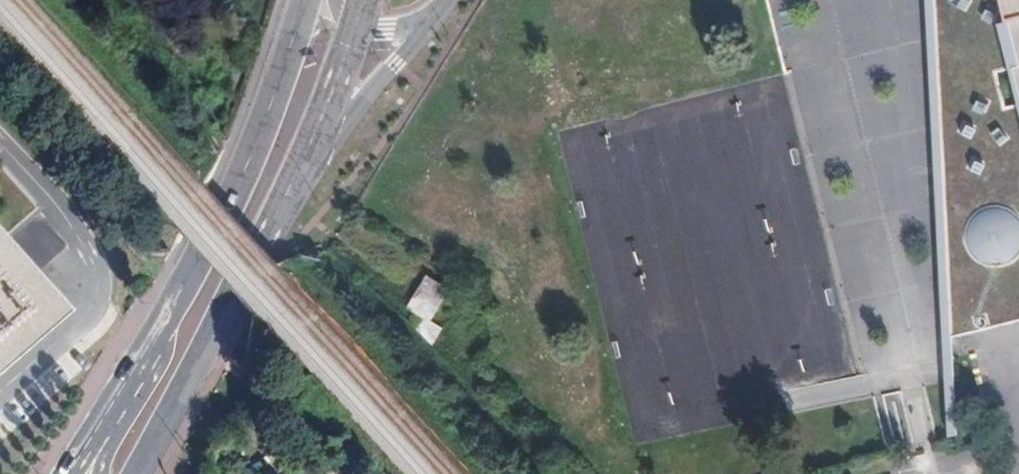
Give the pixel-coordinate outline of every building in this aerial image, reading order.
[(1018,323),(1018,109),(1016,109),(1008,76),(1018,72),(1018,47),(1008,0),(936,0),(960,337),(1018,323)] [(1018,47),(1018,0),(1008,0),(1018,47)] [(0,252),(0,362),(55,313),(0,252)] [(428,272),(407,303),(428,317),(449,286),(428,272)]
